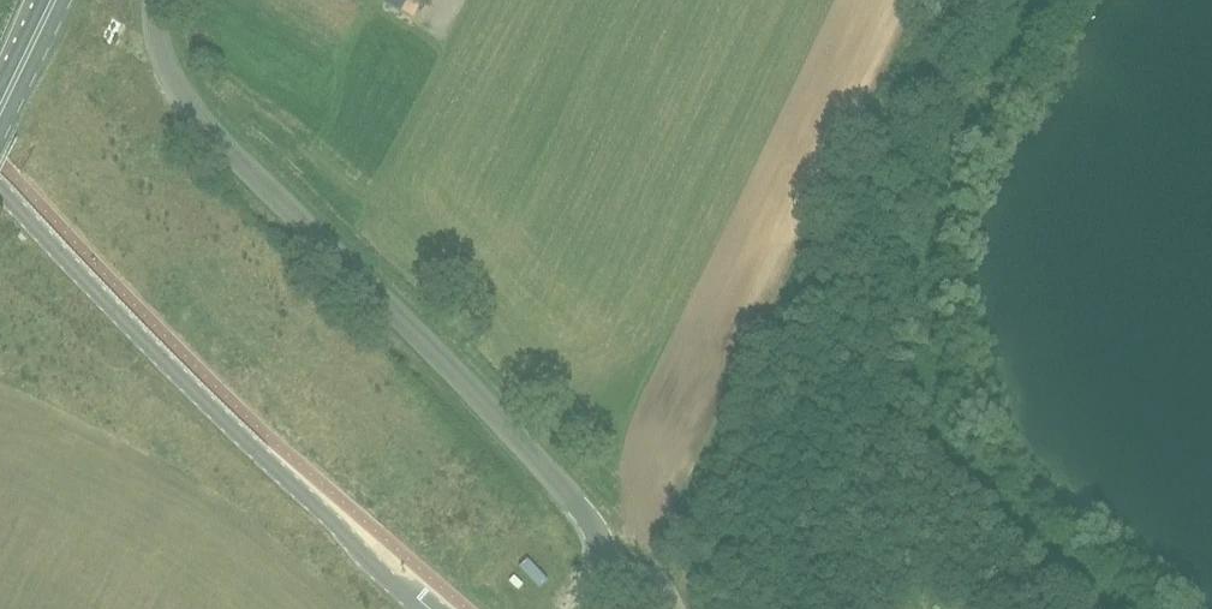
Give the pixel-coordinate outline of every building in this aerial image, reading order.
[(422,0),(391,0),(388,5),(413,18),(422,0)]
